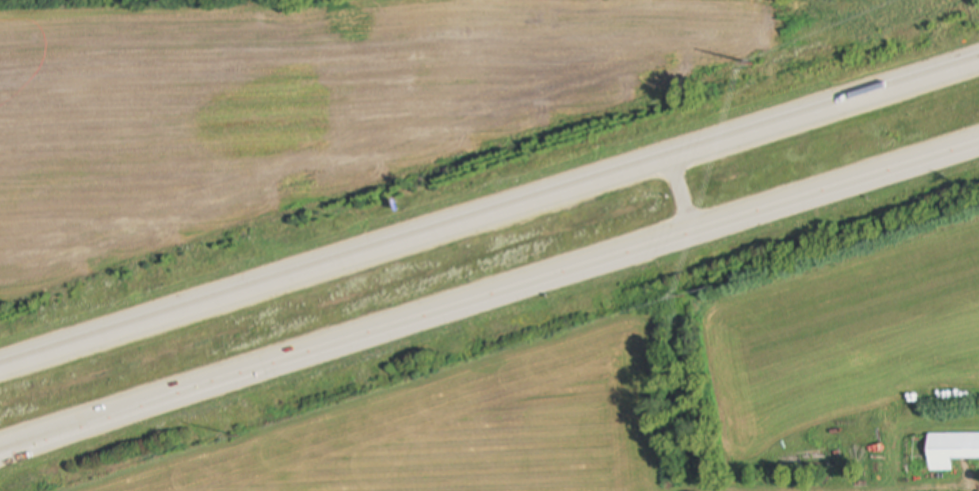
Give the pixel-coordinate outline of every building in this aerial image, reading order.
[(952,467),(952,459),(978,459),(978,434),(928,434),(928,467),(952,467)]
